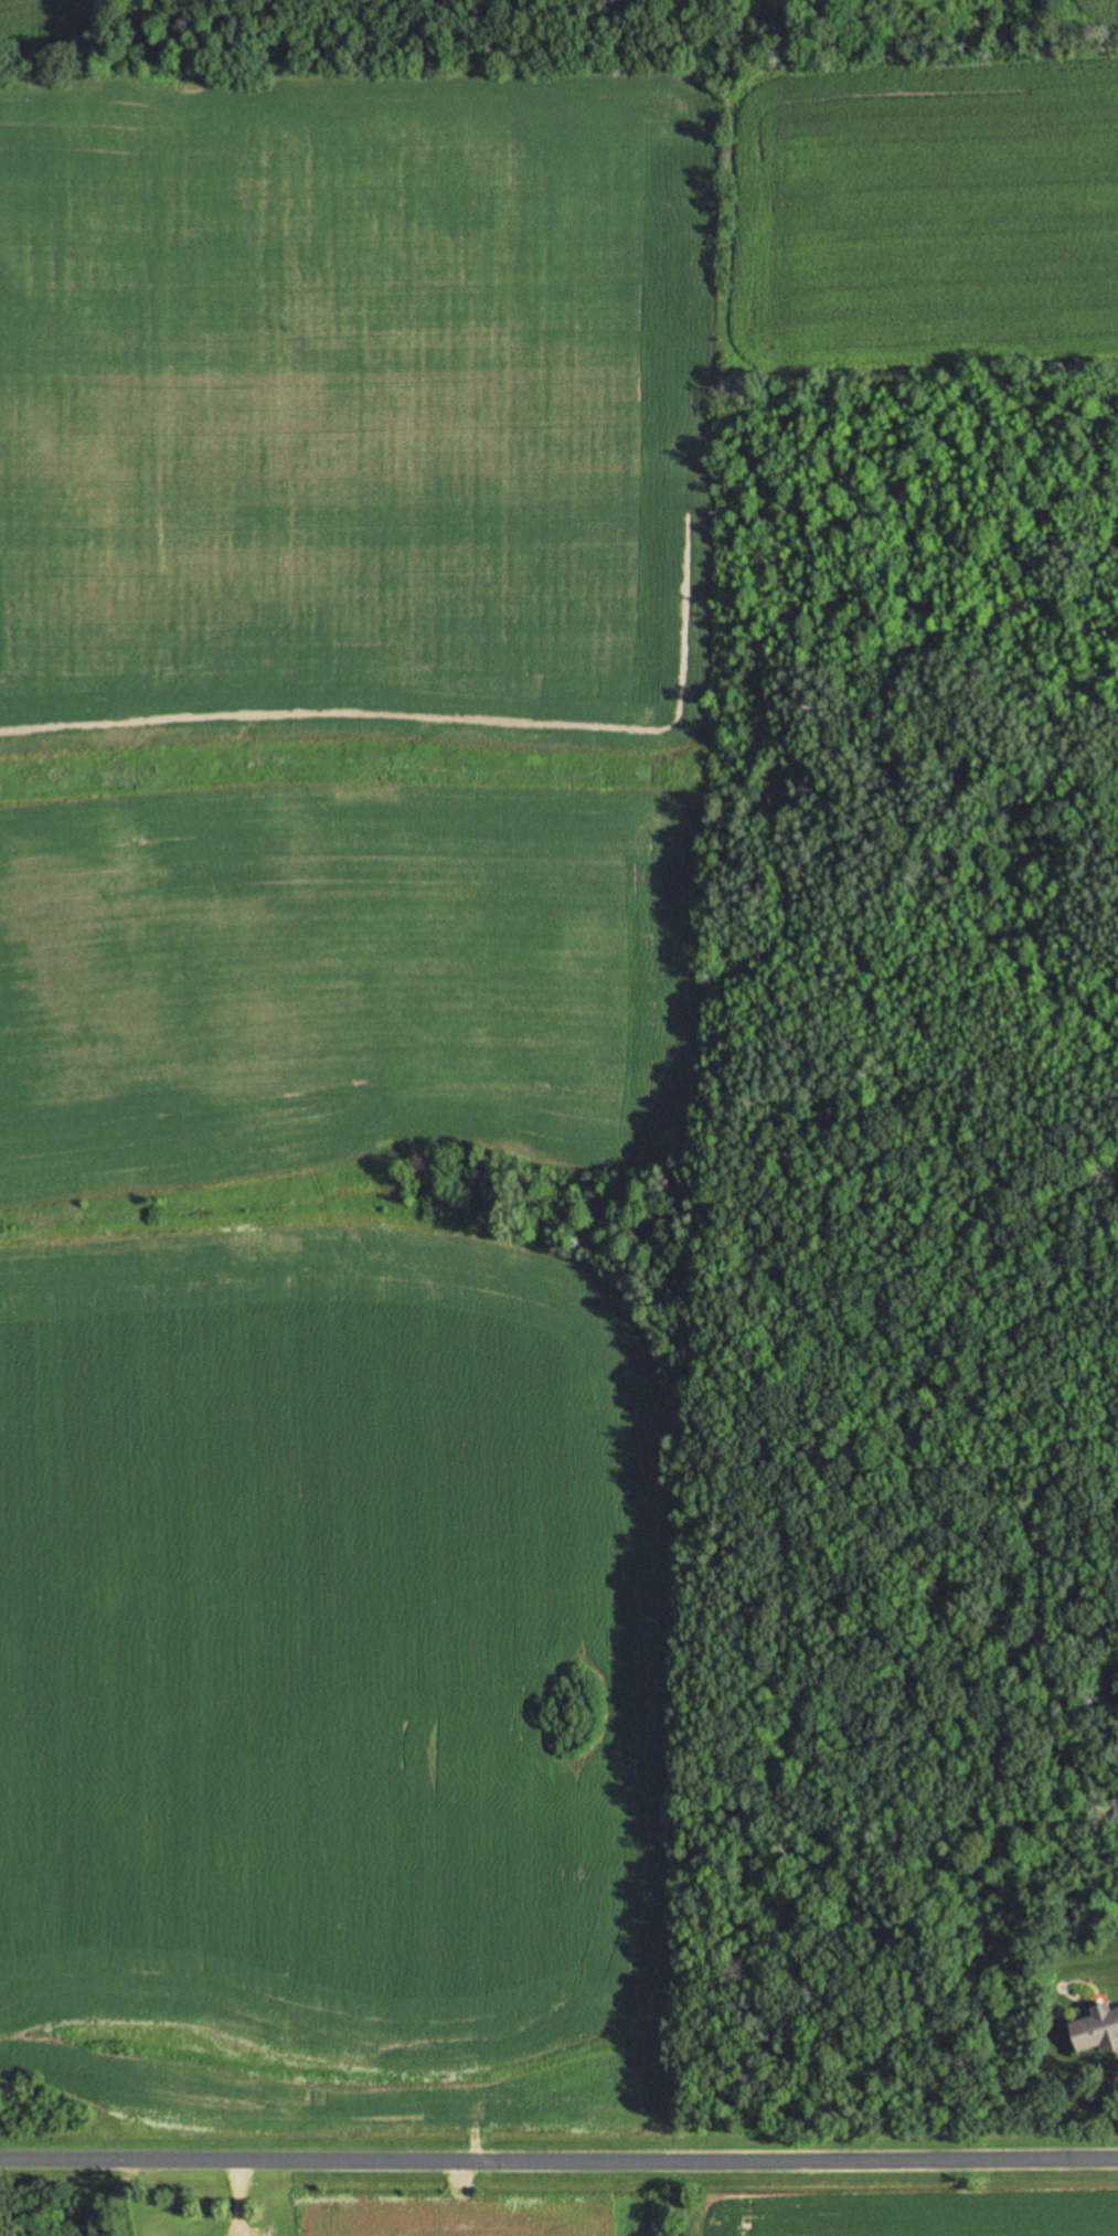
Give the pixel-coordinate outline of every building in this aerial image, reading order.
[(1079,2053),(1103,2047),(1105,2054),(1117,2051),(1117,2009),(1111,2011),(1110,2004),(1092,2009),(1094,2018),(1071,2024),(1079,2053)]
